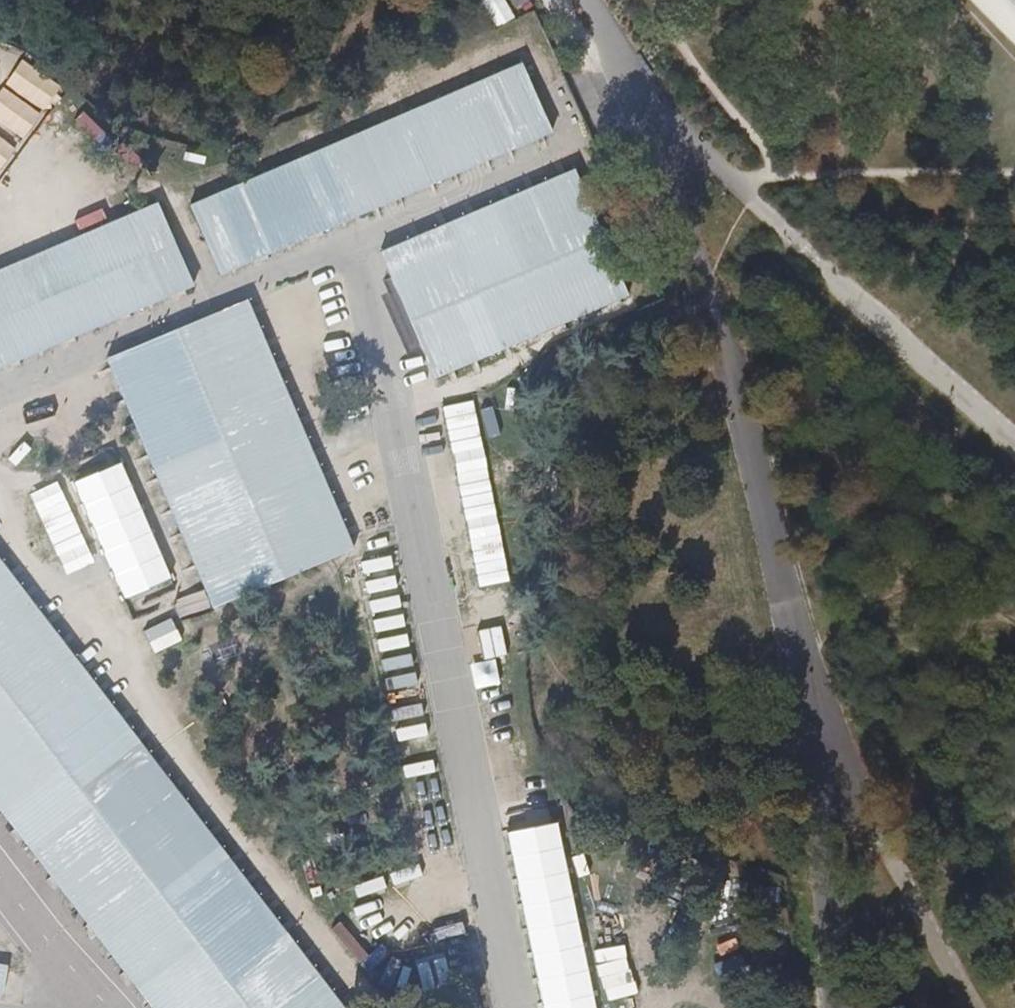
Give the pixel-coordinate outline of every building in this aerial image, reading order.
[(515,9),(531,0),(509,0),(515,9)] [(33,115),(44,140),(67,130),(56,105),(33,115)] [(8,148),(18,170),(38,161),(28,139),(8,148)]
